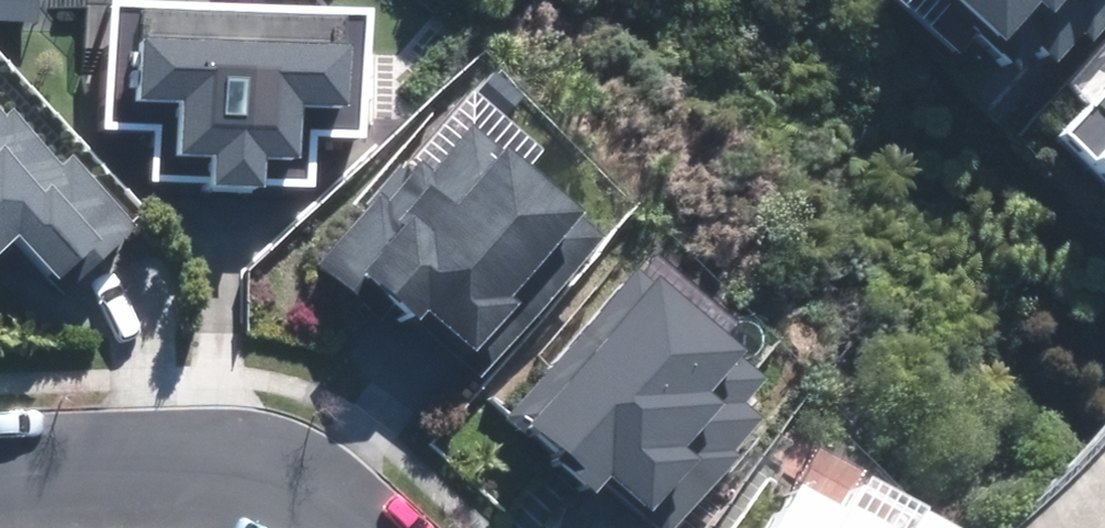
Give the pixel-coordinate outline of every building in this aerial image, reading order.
[(40,21),(41,0),(0,0),(0,20),(40,21)] [(118,0),(112,0),(107,128),(159,130),(157,181),(318,187),(319,141),(368,142),(374,10),(118,0)] [(945,3),(920,30),(958,64),(973,48),(1004,76),(1035,41),(1056,60),(1084,30),(1095,39),(1104,27),(1104,0),(942,0),(945,3)] [(1058,141),(1104,185),(1104,92),(1058,141)] [(28,290),(41,276),(61,294),(125,228),(50,155),(43,163),(0,122),(0,263),(28,290)] [(450,129),(410,174),(394,160),(294,275),(332,308),(341,297),(385,336),(396,322),(465,382),(584,246),(450,129)] [(481,429),(566,503),(580,488),(625,527),(668,527),(751,433),(725,410),(741,391),(700,354),(694,361),(622,298),(626,293),(611,280),(481,429)] [(834,501),(822,524),(764,493),(746,527),(885,527),(834,501)]
